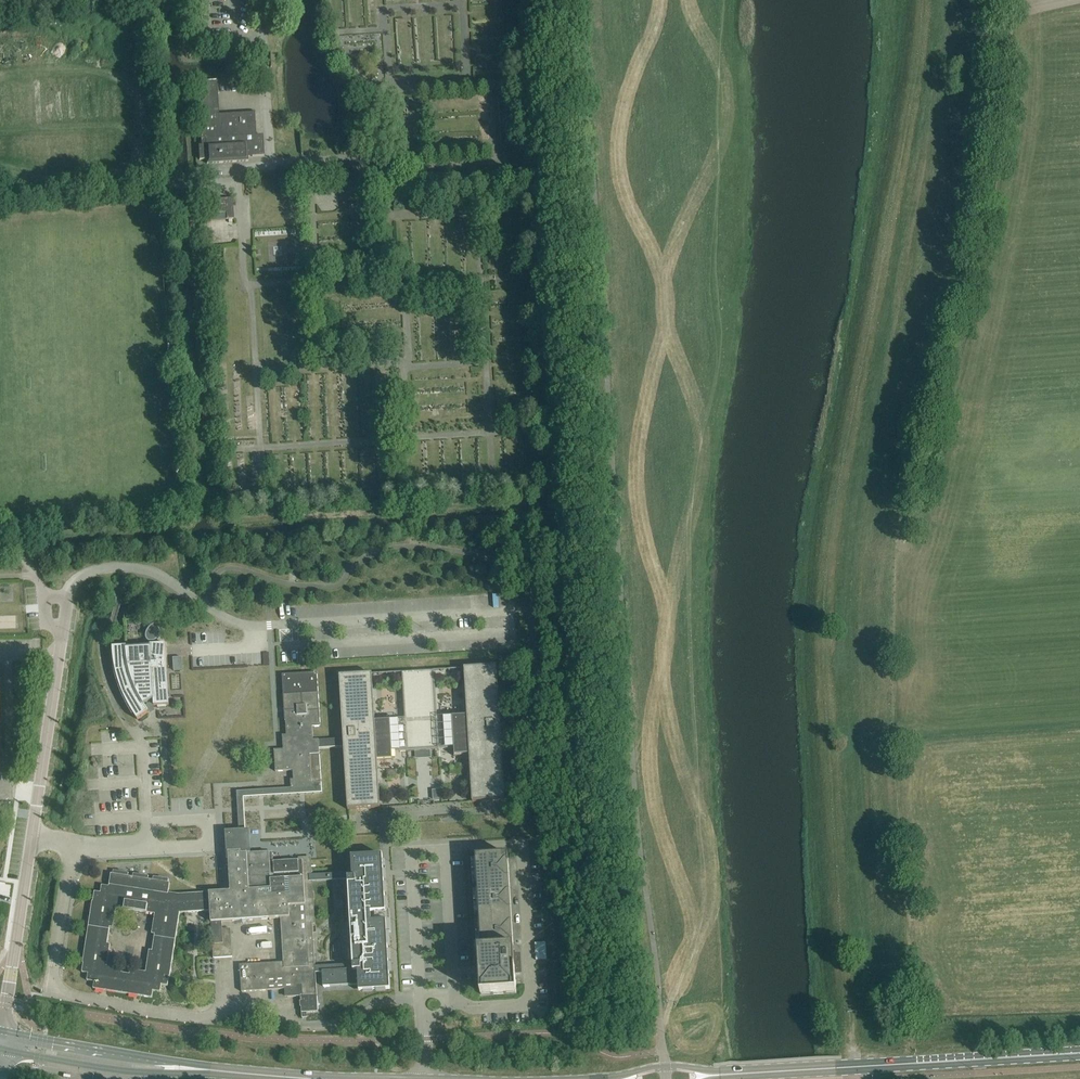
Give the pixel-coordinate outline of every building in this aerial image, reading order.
[(264,155),(263,141),(256,142),(254,112),(219,114),(217,82),(197,83),(201,139),(207,138),(208,144),(198,145),(199,159),(206,159),(207,163),(248,160),(247,154),(252,154),(252,156),(264,155)] [(227,218),(226,198),(209,199),(210,219),(233,218),(227,218)] [(127,646),(113,647),(113,651),(113,656),(114,660),(115,665),(115,669),(117,674),(118,678),(119,683),(120,687),(122,691),(124,695),(126,700),(128,704),(130,708),(132,712),(135,715),(138,719),(149,711),(144,704),(146,703),(147,705),(152,702),(151,700),(154,698),(154,706),(158,705),(158,707),(167,707),(167,705),(169,705),(169,696),(167,696),(166,696),(166,692),(165,669),(167,669),(166,643),(151,644),(151,642),(152,642),(153,641),(154,641),(155,640),(156,640),(157,639),(158,638),(159,637),(160,636),(160,635),(160,634),(161,633),(161,632),(161,631),(160,630),(160,629),(160,628),(159,628),(159,627),(160,626),(161,626),(160,625),(159,625),(158,624),(157,624),(156,624),(155,624),(154,624),(153,625),(152,625),(152,626),(151,626),(150,627),(149,628),(148,629),(148,630),(147,631),(147,632),(146,633),(146,634),(146,635),(146,636),(146,642),(147,648),(127,649),(127,646)] [(182,657),(173,657),(174,670),(183,670),(182,657)] [(95,891),(93,901),(83,963),(84,963),(82,972),(88,973),(87,980),(94,981),(93,988),(152,997),(153,991),(160,992),(160,991),(162,984),(168,985),(169,976),(170,976),(180,912),(211,911),(211,922),(213,958),(232,956),(231,928),(222,929),(222,921),(281,917),(284,962),(240,965),(242,991),(287,988),(287,997),(297,996),(301,996),(301,1001),(300,1001),(301,1007),(302,1007),(302,1018),(303,1018),(303,1012),(318,1011),(318,1005),(318,1000),(317,1000),(316,972),(315,966),(310,881),(310,875),(309,859),(299,859),(299,860),(298,860),(270,862),(269,852),(251,853),(247,853),(245,830),(243,796),(322,792),(321,783),(322,783),(321,782),(320,770),(321,770),(321,769),(320,769),(319,754),(320,754),(319,748),(344,746),(348,809),(381,807),(378,760),(393,759),(393,752),(454,748),(454,755),(470,755),(473,802),(505,800),(497,666),(464,668),(467,714),(438,716),(435,669),(402,671),(405,718),(375,720),(372,673),(340,675),(344,738),(319,740),(319,739),(313,739),(313,726),(321,726),(318,692),(317,672),(282,674),(284,694),(285,721),(286,721),(287,733),(287,735),(283,735),(284,749),(274,749),(276,771),(293,770),(294,779),(291,779),(291,788),(237,791),(240,830),(240,842),(227,843),(228,852),(227,852),(228,874),(230,874),(231,891),(179,894),(168,892),(170,883),(168,882),(169,879),(160,877),(154,876),(153,880),(148,879),(149,875),(134,873),(133,877),(128,876),(129,872),(114,870),(113,874),(111,874),(109,886),(102,885),(101,892),(95,891)] [(508,854),(476,856),(476,860),(477,883),(478,891),(479,915),(480,923),(481,944),(481,948),(481,949),(476,949),(476,950),(478,950),(479,958),(479,961),(480,973),(481,991),(491,990),(491,994),(506,993),(506,989),(516,988),(514,947),(509,947),(504,869),(504,860),(506,860),(508,860),(508,863),(509,863),(508,854)] [(310,875),(310,881),(348,878),(353,964),(316,966),(316,972),(323,972),(324,986),(359,984),(359,991),(390,990),(389,964),(387,934),(386,911),(384,880),(383,855),(352,856),(352,872),(310,875)] [(547,959),(546,942),(535,943),(536,960),(547,959)] [(255,949),(255,960),(270,960),(269,949),(255,949)]
